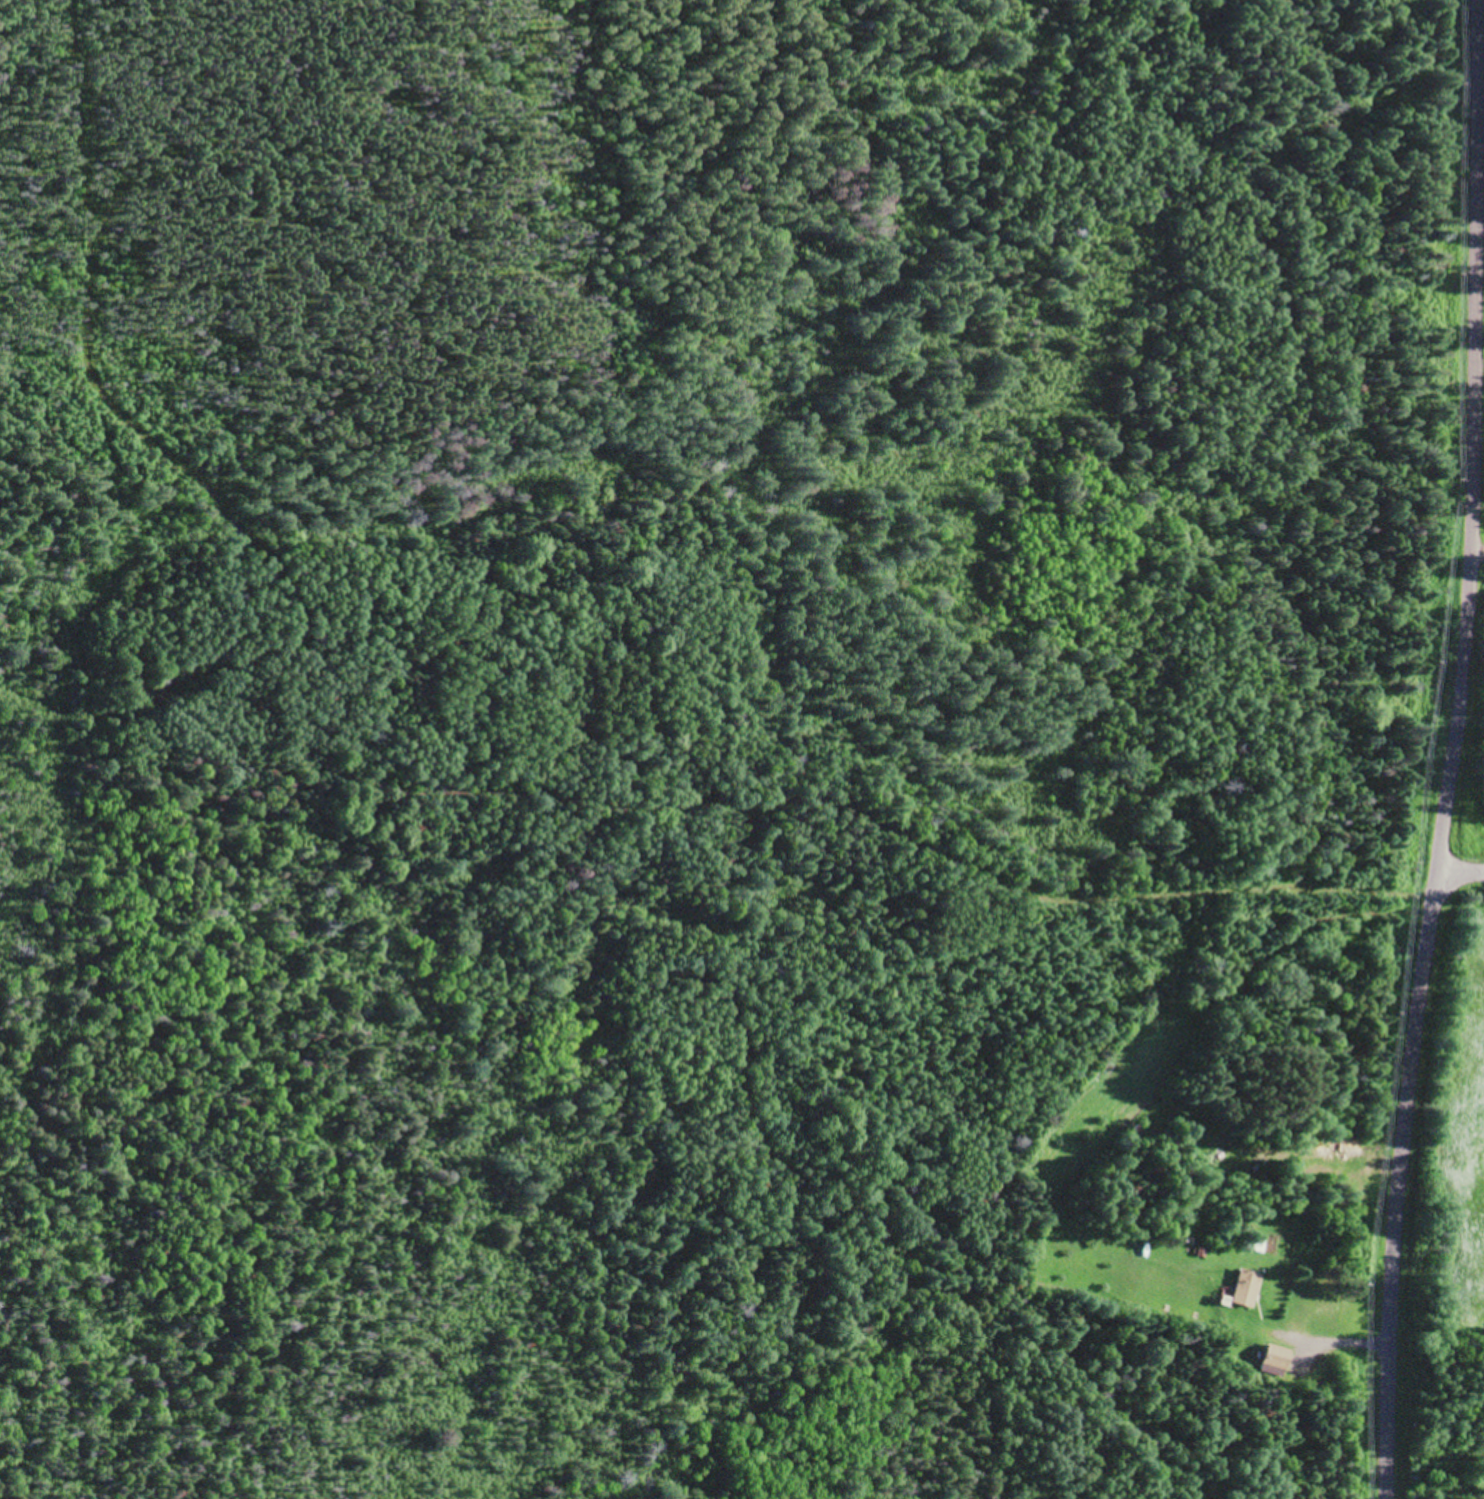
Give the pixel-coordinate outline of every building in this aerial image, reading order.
[(1248,1236),(1270,1240),(1268,1251),(1246,1246),(1248,1236)] [(1228,1301),(1239,1268),(1260,1275),(1249,1308),(1228,1301)] [(1261,1362),(1265,1344),(1290,1350),(1286,1368),(1261,1362)]
